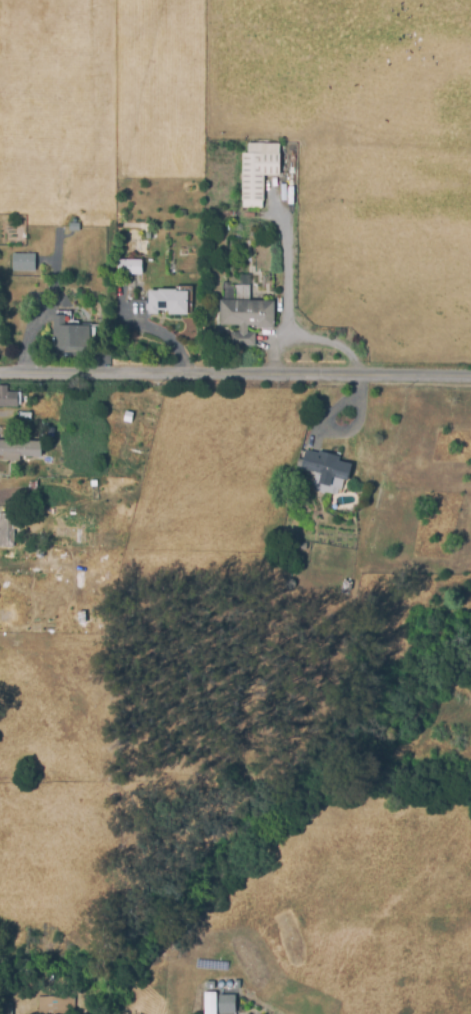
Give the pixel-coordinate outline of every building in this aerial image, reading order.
[(242,153),(247,153),(247,144),(280,144),(279,176),(263,176),(263,207),(241,207),(242,153)] [(68,223),(79,223),(79,231),(68,231),(68,223)] [(11,254),(35,254),(35,271),(10,271),(11,254)] [(124,261),(141,261),(141,274),(124,274),(124,261)] [(146,292),(157,292),(157,288),(175,289),(175,291),(189,292),(187,314),(168,313),(169,308),(158,307),(157,313),(146,312),(146,292)] [(273,302),(273,330),(256,330),(256,326),(247,326),(247,333),(255,333),(255,345),(230,345),(230,333),(239,333),(239,325),(219,324),(219,301),(273,302)] [(51,316),(64,315),(64,326),(88,326),(88,350),(52,351),(51,316)] [(16,408),(0,407),(0,386),(6,387),(6,392),(16,392),(16,408)] [(19,413),(31,413),(30,422),(19,421),(19,413)] [(1,456),(0,456),(0,441),(41,442),(40,457),(19,456),(18,462),(1,461),(1,456)] [(305,450),(318,454),(319,452),(339,457),(338,461),(351,465),(347,482),(332,478),(329,488),(319,486),(322,476),(300,470),(305,450)] [(12,548),(0,547),(0,514),(14,515),(12,548)] [(215,992),(203,992),(203,1013),(215,1013),(215,992)] [(238,1004),(238,1013),(218,1013),(218,996),(234,996),(234,1004),(238,1004)] [(67,999),(67,1013),(37,1013),(37,999),(67,999)] [(17,1005),(17,1013),(5,1013),(5,1005),(17,1005)]
